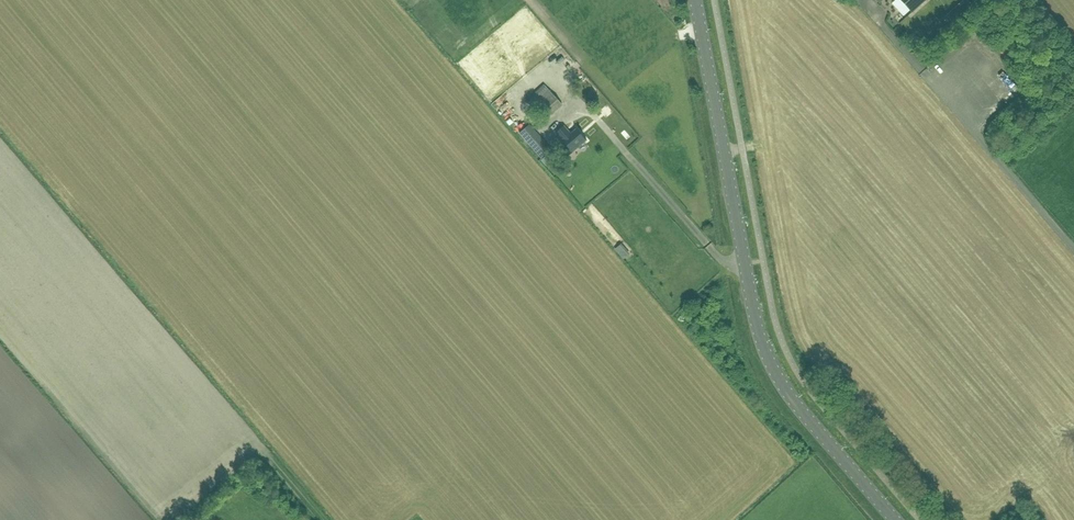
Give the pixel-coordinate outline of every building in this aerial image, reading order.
[(911,12),(925,0),(901,0),(911,12)] [(530,106),(543,121),(562,105),(548,90),(530,106)] [(541,158),(551,149),(529,124),(519,133),(541,158)] [(566,158),(585,141),(576,130),(570,135),(563,127),(555,133),(567,147),(561,152),(566,158)]
